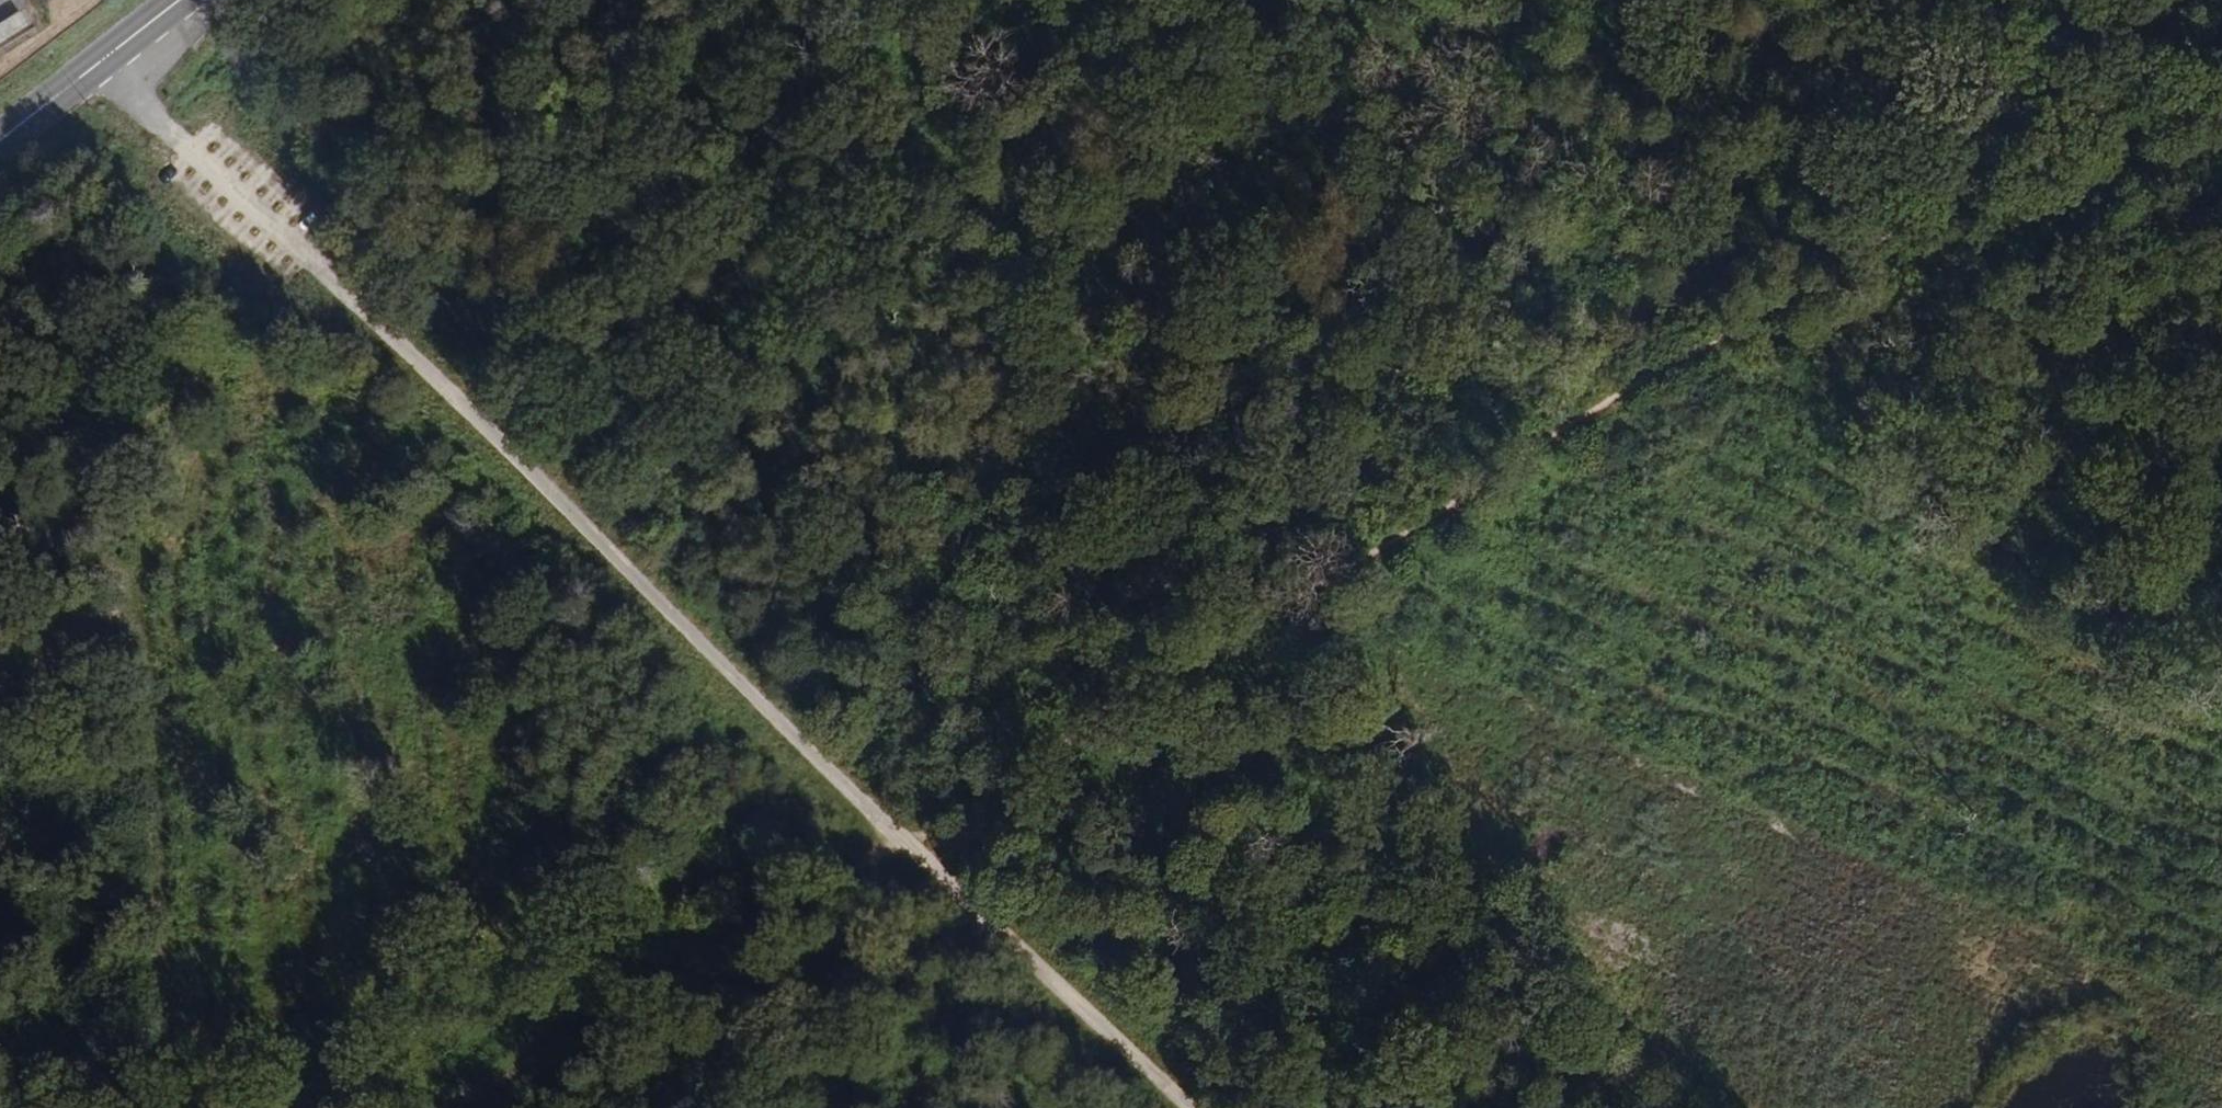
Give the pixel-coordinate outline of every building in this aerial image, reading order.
[(26,8),(0,24),(0,52),(38,28),(26,8)]
